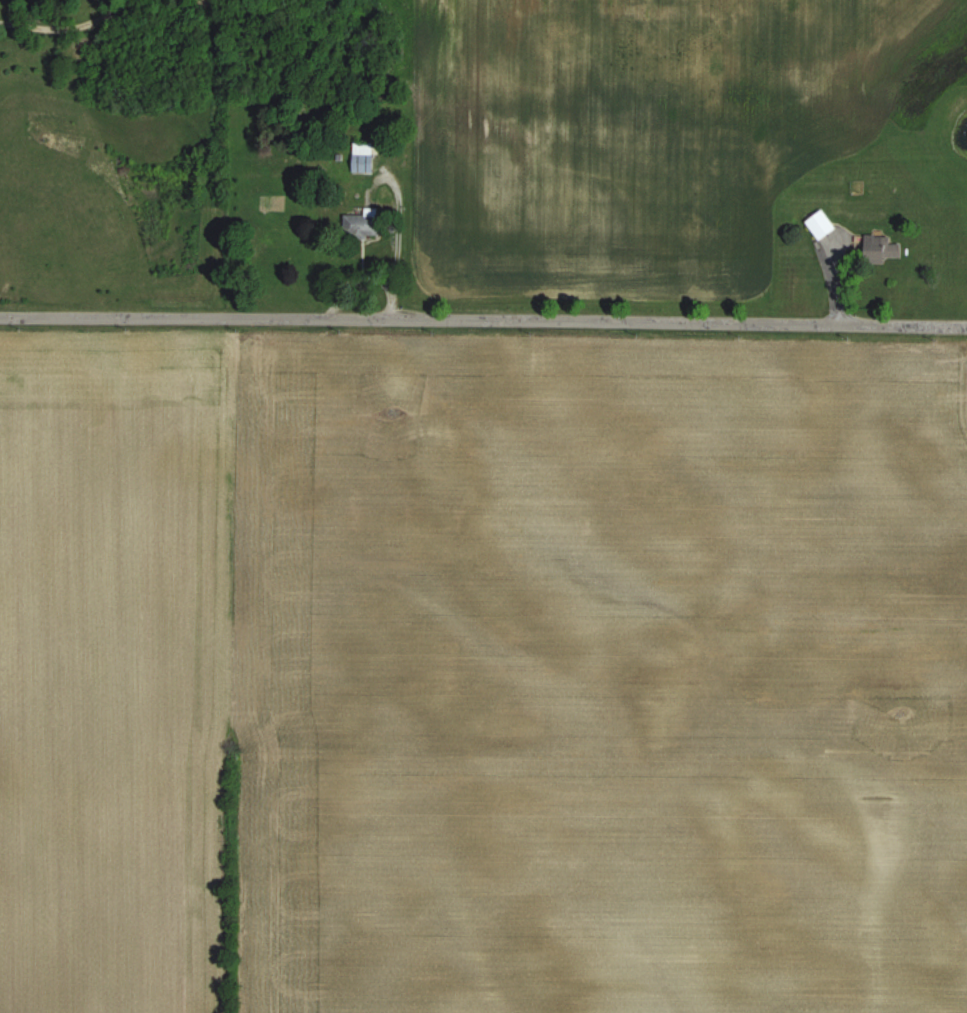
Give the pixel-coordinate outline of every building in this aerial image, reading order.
[(372,172),(372,141),(352,141),(352,172),(372,172)] [(345,214),(345,238),(378,238),(378,208),(366,208),(366,214),(345,214)] [(802,219),(814,240),(832,230),(820,209),(802,219)] [(888,244),(888,237),(861,236),(860,261),(882,262),(882,258),(899,259),(899,244),(888,244)]
